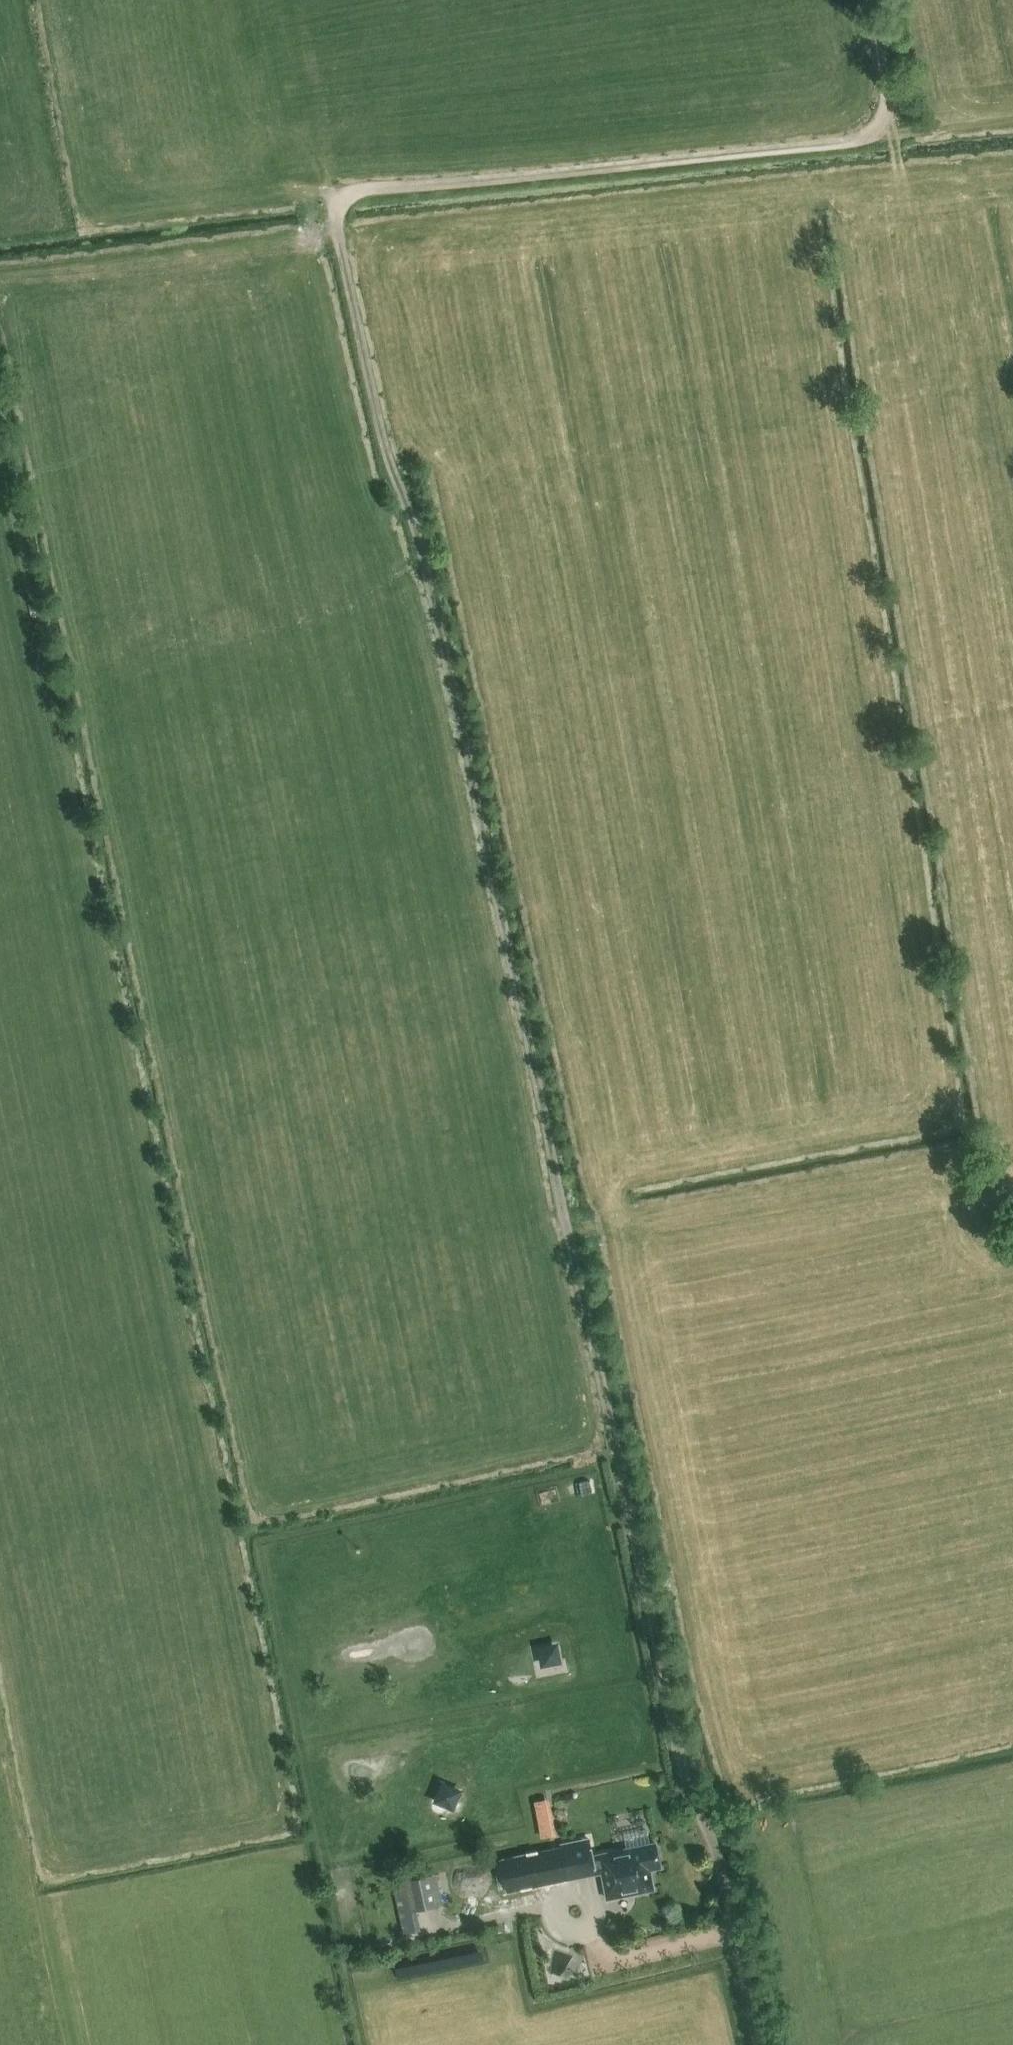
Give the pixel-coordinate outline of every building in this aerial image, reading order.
[(556,1630),(534,1633),(539,1664),(560,1661),(556,1630)] [(436,1778),(432,1802),(455,1807),(459,1783),(436,1778)] [(532,1798),(541,1837),(558,1833),(549,1794),(532,1798)] [(560,1843),(561,1846),(567,1880),(603,1873),(608,1898),(652,1889),(648,1869),(659,1867),(655,1844),(599,1855),(599,1853),(592,1855),(589,1837),(560,1843)] [(480,1866),(458,1868),(459,1877),(481,1875),(480,1866)] [(404,1879),(411,1911),(442,1904),(435,1873),(404,1879)]
